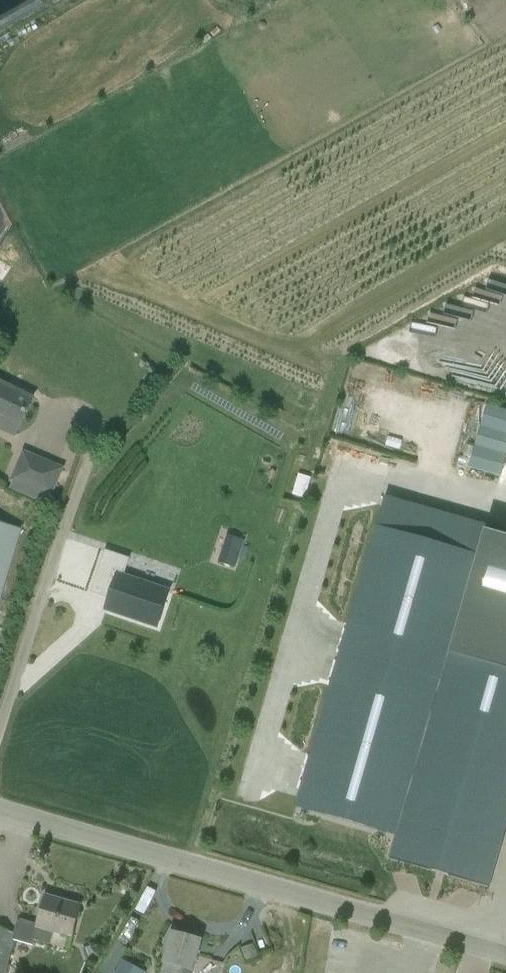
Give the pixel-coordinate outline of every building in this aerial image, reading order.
[(19,427),(32,401),(0,386),(0,417),(19,427)] [(505,468),(505,408),(486,403),(470,467),(504,475),(505,468)] [(9,491),(46,506),(49,497),(52,498),(65,468),(22,451),(10,481),(12,482),(9,491)] [(299,476),(294,495),(304,499),(310,479),(299,476)] [(490,525),(485,545),(384,516),(300,817),(402,846),(395,868),(494,896),(505,852),(505,530),(490,525)] [(0,524),(0,607),(22,530),(0,524)] [(235,568),(243,544),(228,539),(220,563),(235,568)] [(157,627),(169,593),(122,576),(128,560),(106,553),(93,592),(110,598),(106,609),(157,627)] [(71,940),(80,906),(46,897),(38,926),(34,940),(51,945),(54,935),(71,940)] [(14,941),(32,947),(34,940),(38,926),(22,922),(18,925),(15,935),(0,930),(0,972),(5,972),(14,941)] [(190,938),(191,935),(172,925),(162,944),(169,948),(162,972),(191,972),(192,971),(193,971),(201,941),(190,938)] [(95,945),(86,948),(91,961),(100,958),(95,945)] [(123,961),(117,972),(145,972),(123,961)]
